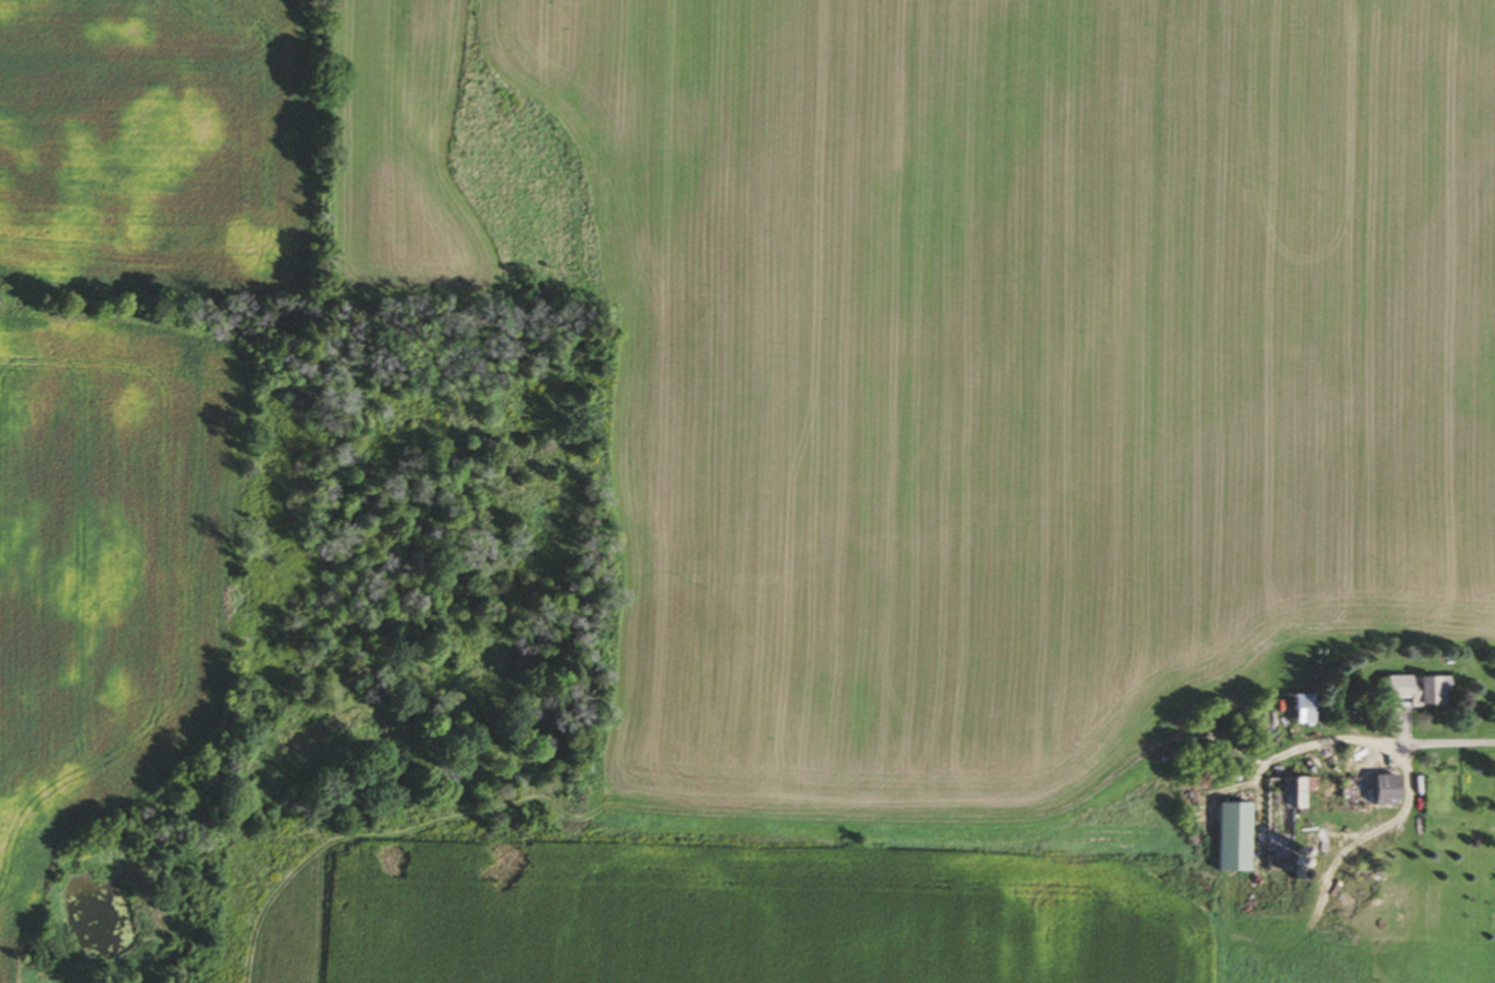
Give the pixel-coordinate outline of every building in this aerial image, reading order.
[(1405,679),(1405,705),(1456,705),(1456,679),(1405,679)] [(1302,724),(1321,724),(1321,695),(1302,695),(1302,724)] [(1380,806),(1408,806),(1408,775),(1380,775),(1380,806)] [(1255,803),(1223,803),(1222,872),(1254,873),(1255,803)]
